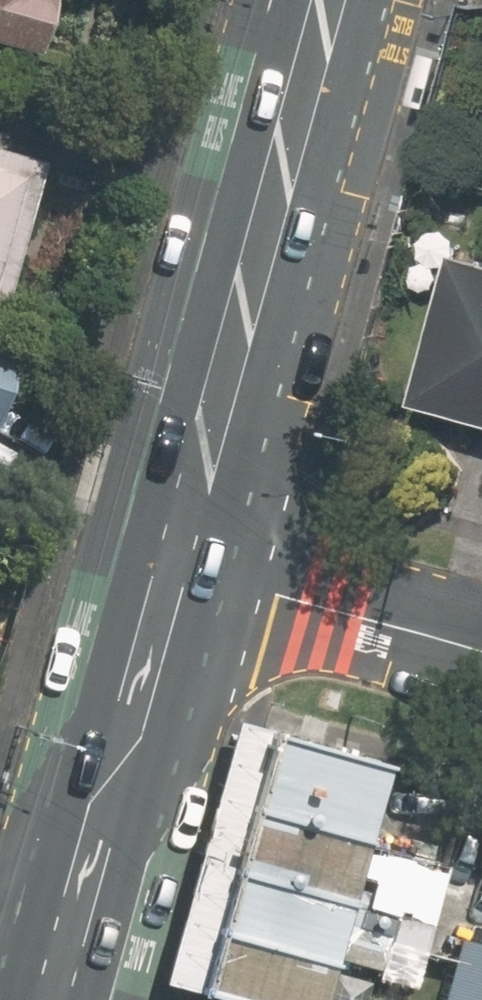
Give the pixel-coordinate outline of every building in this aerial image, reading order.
[(48,40),(60,0),(0,0),(0,27),(48,40)] [(448,57),(430,53),(417,103),(434,108),(448,57)] [(9,301),(50,156),(0,142),(0,299),(9,301)] [(481,243),(439,395),(481,407),(481,243)] [(6,418),(28,340),(0,332),(0,416),(6,418)] [(247,803),(366,837),(388,759),(268,726),(247,803)] [(229,867),(348,901),(366,837),(247,803),(229,867)] [(212,929),(331,961),(348,901),(229,867),(212,929)] [(212,929),(196,989),(237,999),(320,999),(331,961),(212,929)]
